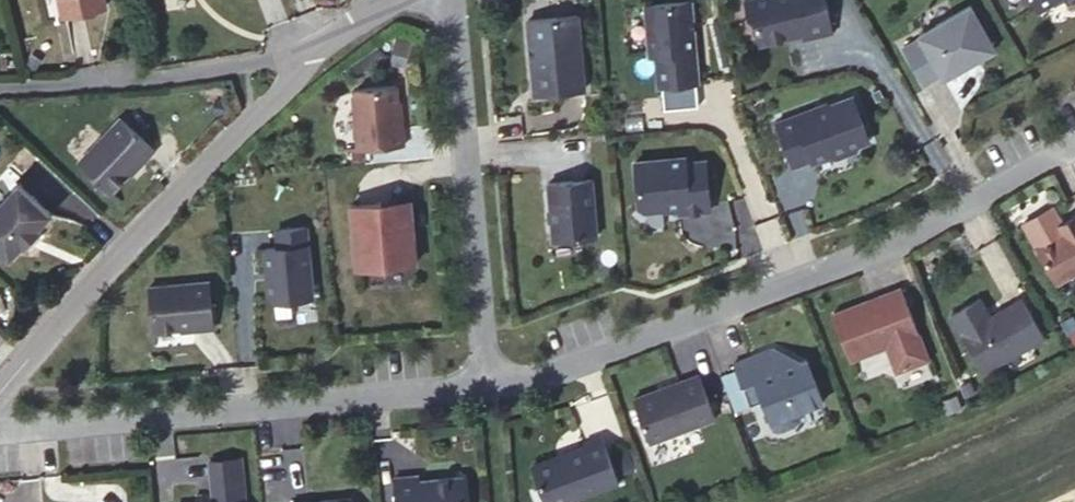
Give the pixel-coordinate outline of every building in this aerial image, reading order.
[(63,14),(105,5),(104,0),(60,0),(63,14)] [(646,34),(652,39),(654,39),(656,69),(694,66),(689,0),(643,0),(646,34)] [(800,35),(829,27),(823,0),(742,0),(745,12),(750,15),(755,34),(761,38),(799,29),(800,35)] [(992,43),(967,0),(915,29),(940,73),(992,43)] [(525,13),(531,87),(581,82),(574,9),(525,13)] [(349,86),(355,141),(340,142),(340,143),(402,137),(400,120),(397,120),(393,78),(354,82),(349,86)] [(812,103),(773,117),(790,160),(808,154),(809,157),(827,150),(833,153),(853,145),(856,139),(866,135),(850,92),(813,106),(812,103)] [(154,148),(121,117),(79,161),(111,191),(139,161),(141,163),(154,148)] [(698,138),(648,143),(652,187),(659,192),(692,189),(693,194),(724,191),(719,142),(699,144),(698,138)] [(605,161),(562,165),(567,222),(610,218),(605,161)] [(0,208),(0,248),(13,260),(26,245),(28,247),(29,244),(40,233),(42,230),(40,229),(53,214),(20,185),(0,208)] [(378,195),(348,197),(354,256),(382,254),(383,259),(412,256),(407,197),(379,200),(378,195)] [(1036,241),(1057,277),(1074,267),(1074,210),(1058,219),(1062,227),(1036,241)] [(313,297),(306,228),(277,230),(278,248),(265,249),(269,296),(275,301),(313,297)] [(40,233),(29,244),(34,247),(44,237),(40,233)] [(206,274),(146,279),(151,337),(153,337),(151,323),(191,320),(191,322),(210,320),(206,274)] [(845,356),(882,342),(891,368),(924,356),(897,284),(874,293),(874,296),(866,299),(865,296),(828,310),(845,356)] [(978,298),(950,314),(982,371),(1043,336),(1021,299),(989,317),(978,298)] [(1066,298),(1057,303),(1064,316),(1073,311),(1066,298)] [(824,397),(808,354),(803,357),(777,366),(770,346),(774,344),(775,349),(776,348),(774,343),(735,358),(751,401),(753,400),(750,394),(762,389),(775,425),(784,425),(796,420),(802,414),(799,406),(824,397)] [(770,346),(777,366),(803,357),(775,343),(774,343),(776,348),(775,349),(774,344),(770,346)] [(698,374),(633,399),(649,442),(715,418),(698,374)] [(545,501),(566,501),(618,483),(600,437),(581,444),(582,447),(532,465),(545,501)] [(247,448),(215,451),(218,482),(226,481),(225,470),(249,468),(247,448)] [(246,493),(251,492),(249,468),(225,470),(226,481),(218,482),(219,494),(218,494),(202,495),(202,487),(208,487),(208,486),(200,486),(202,495),(180,498),(181,501),(247,501),(246,493)] [(418,479),(417,474),(393,476),(395,501),(464,501),(462,481),(456,476),(418,479)] [(296,494),(297,501),(359,501),(358,489),(330,492),(331,495),(314,497),(314,493),(296,494)]
